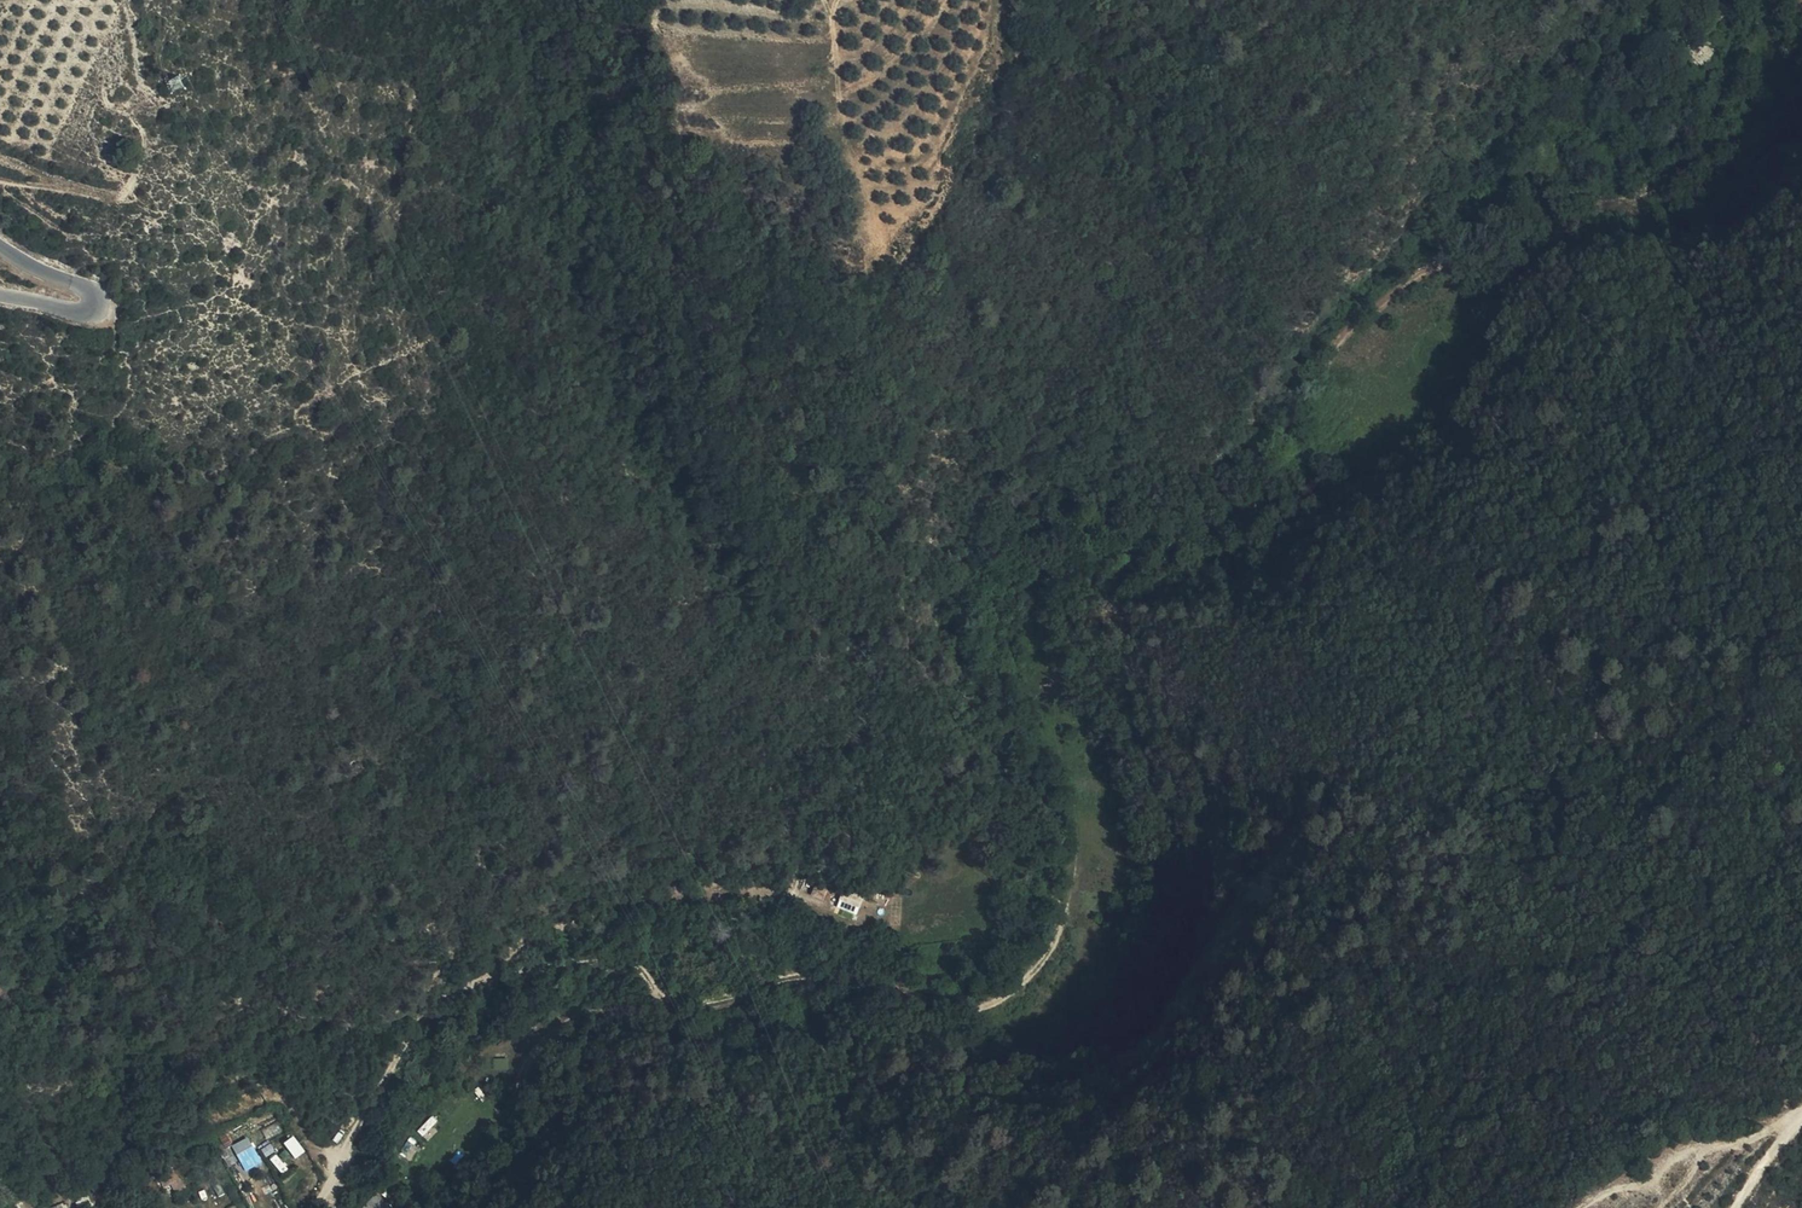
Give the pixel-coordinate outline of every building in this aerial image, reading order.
[(285,1141),(296,1157),(306,1150),(295,1134),(285,1141)] [(248,1146),(232,1153),(239,1169),(255,1162),(248,1146)] [(81,1188),(92,1182),(96,1180),(90,1168),(72,1178),(76,1185),(78,1184),(81,1188)] [(95,1189),(92,1182),(81,1188),(77,1191),(80,1197),(95,1189)] [(362,1204),(367,1207),(375,1207),(366,1200),(362,1204)]
